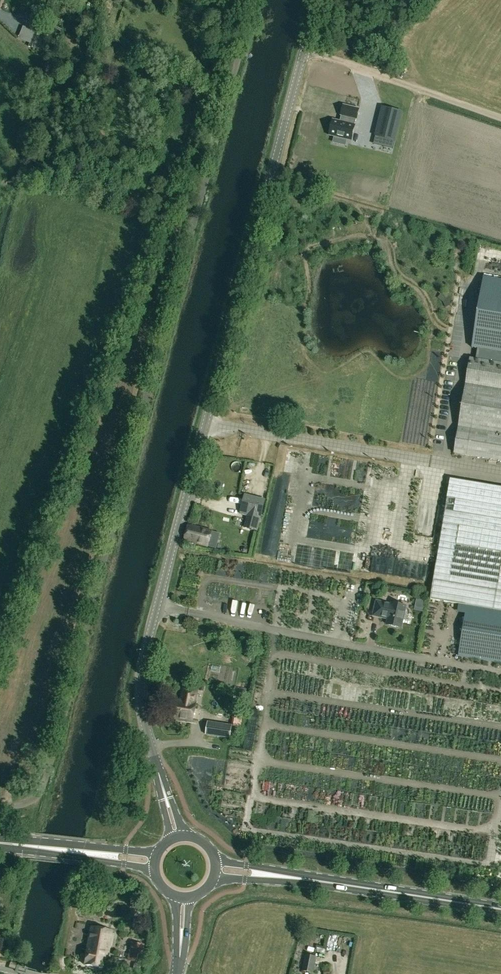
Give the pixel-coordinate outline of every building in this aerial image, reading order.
[(28,47),(34,49),(38,37),(33,35),(28,47)] [(334,136),(347,139),(351,140),(355,124),(354,123),(355,118),(357,119),(359,108),(343,104),(340,115),(341,115),(340,120),(332,118),(328,135),(334,136)] [(382,105),(375,134),(394,139),(402,110),(382,105)] [(191,127),(187,138),(193,141),(198,129),(191,127)] [(185,143),(181,155),(187,156),(191,145),(185,143)] [(161,224),(166,209),(156,206),(150,221),(161,224)] [(472,346),(500,350),(500,277),(481,274),(472,346)] [(470,359),(454,454),(500,461),(500,364),(470,359)] [(467,606),(458,656),(500,663),(500,487),(450,479),(447,498),(430,600),(467,606)] [(262,512),(247,508),(242,527),(256,531),(262,512)] [(211,531),(188,525),(184,541),(207,547),(211,531)] [(373,616),(388,619),(387,625),(401,629),(406,607),(393,603),(392,605),(377,601),(373,616)] [(170,717),(192,721),(195,704),(194,703),(197,691),(183,688),(180,701),(173,700),(170,717)] [(206,735),(230,738),(232,726),(208,722),(206,735)] [(91,927),(84,964),(102,968),(105,955),(107,956),(112,931),(91,927)] [(143,944),(130,942),(127,960),(140,962),(143,944)] [(302,971),(314,973),(317,957),(305,955),(302,971)]
